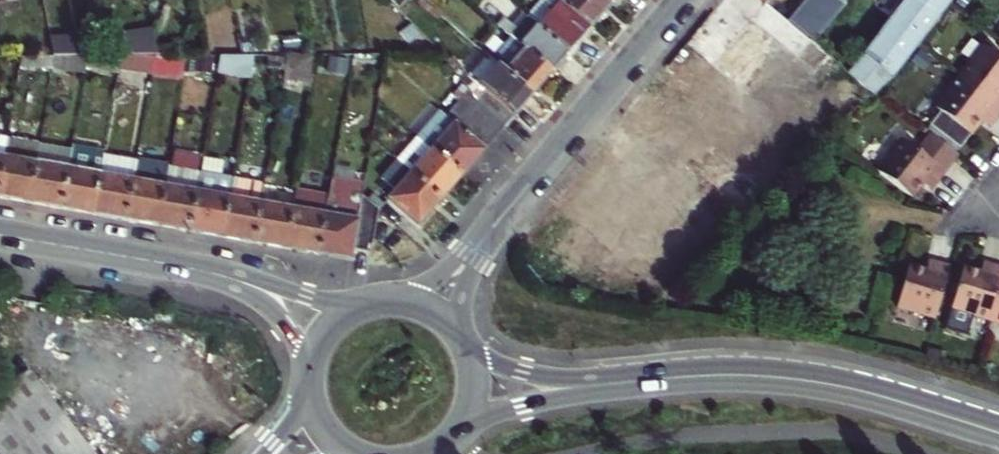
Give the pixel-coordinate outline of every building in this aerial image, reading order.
[(523,14),(528,18),(534,24),(548,9),(545,5),(550,0),(536,0),(523,14)] [(589,27),(559,0),(550,0),(545,5),(548,9),(534,24),(567,52),(579,39),(589,27)] [(589,27),(599,17),(610,4),(605,0),(559,0),(589,27)] [(702,17),(700,18),(711,27),(605,152),(664,201),(807,33),(788,17),(768,0),(716,0),(702,17)] [(844,2),(842,0),(802,0),(788,17),(807,33),(814,39),(844,2)] [(950,0),(900,0),(848,68),(876,91),(877,90),(897,72),(950,0)] [(510,36),(522,48),(549,72),(558,61),(567,52),(534,24),(528,18),(517,31),(504,19),(498,26),(510,36)] [(127,52),(152,51),(148,27),(123,31),(127,52)] [(48,32),(51,51),(90,52),(87,33),(48,32)] [(495,63),(503,69),(529,93),(537,84),(549,72),(522,48),(510,36),(490,58),(495,63)] [(983,39),(959,71),(998,101),(998,51),(983,39)] [(127,52),(121,52),(119,63),(154,69),(157,51),(152,51),(127,52)] [(157,51),(154,69),(171,72),(175,52),(157,51)] [(239,52),(225,52),(221,69),(252,76),(257,52),(239,52)] [(505,120),(510,113),(521,102),(529,93),(503,69),(495,63),(469,92),(471,95),(477,102),(468,113),(492,135),(496,130),(500,126),(505,120)] [(934,103),(940,108),(926,125),(931,129),(957,149),(971,132),(982,117),(987,110),(996,116),(998,112),(998,101),(959,71),(934,103)] [(982,117),(990,124),(993,120),(996,116),(987,110),(982,117)] [(494,137),(492,135),(468,113),(457,125),(443,111),(420,136),(461,173),(477,156),(494,137)] [(877,166),(912,193),(922,180),(927,173),(937,180),(959,151),(957,149),(931,129),(917,147),(901,135),(877,166)] [(401,163),(413,174),(438,198),(452,183),(461,173),(420,136),(398,160),(401,163)] [(39,146),(7,140),(3,158),(36,164),(39,146)] [(68,170),(71,152),(39,146),(36,164),(68,170)] [(68,170),(61,209),(77,212),(93,214),(99,175),(103,158),(104,152),(72,146),(71,152),(68,170)] [(36,164),(3,158),(0,179),(0,198),(14,200),(30,203),(36,164)] [(136,164),(103,158),(99,175),(133,181),(136,164)] [(204,159),(201,174),(221,178),(223,163),(204,159)] [(438,198),(413,174),(401,163),(387,179),(398,189),(391,197),(417,220),(428,209),(438,198)] [(68,170),(36,164),(30,203),(45,206),(61,209),(68,170)] [(167,170),(136,164),(133,181),(164,187),(167,170)] [(164,187),(156,227),(174,230),(190,233),(197,193),(201,174),(167,168),(167,170),(164,187)] [(922,180),(931,187),(934,183),(937,180),(927,173),(922,180)] [(201,174),(197,193),(190,233),(206,236),(221,238),(229,199),(232,181),(233,180),(221,178),(201,174)] [(133,181),(99,175),(93,214),(108,217),(126,221),(133,181)] [(327,202),(324,216),(317,256),(340,260),(352,262),(354,251),(370,253),(379,212),(379,209),(363,194),(365,186),(331,180),(328,200),(327,202)] [(133,181),(126,221),(142,224),(156,227),(164,187),(133,181)] [(229,199),(221,238),(235,241),(253,244),(261,205),(265,187),(232,181),(229,199)] [(297,194),(293,210),(285,250),(304,254),(317,256),(324,216),(327,202),(328,200),(297,194)] [(261,205),(253,244),(270,247),(285,250),(293,210),(261,205)] [(926,266),(934,268),(938,257),(933,256),(929,254),(926,266)] [(909,261),(897,303),(936,314),(951,261),(938,257),(934,268),(926,266),(909,261)] [(979,270),(987,272),(990,260),(986,259),(983,258),(979,270)] [(989,316),(998,283),(998,262),(990,260),(987,272),(979,270),(962,266),(951,306),(947,320),(974,328),(978,313),(989,316)] [(989,316),(998,319),(998,283),(989,316)] [(0,395),(0,453),(95,453),(30,371),(0,395)]
